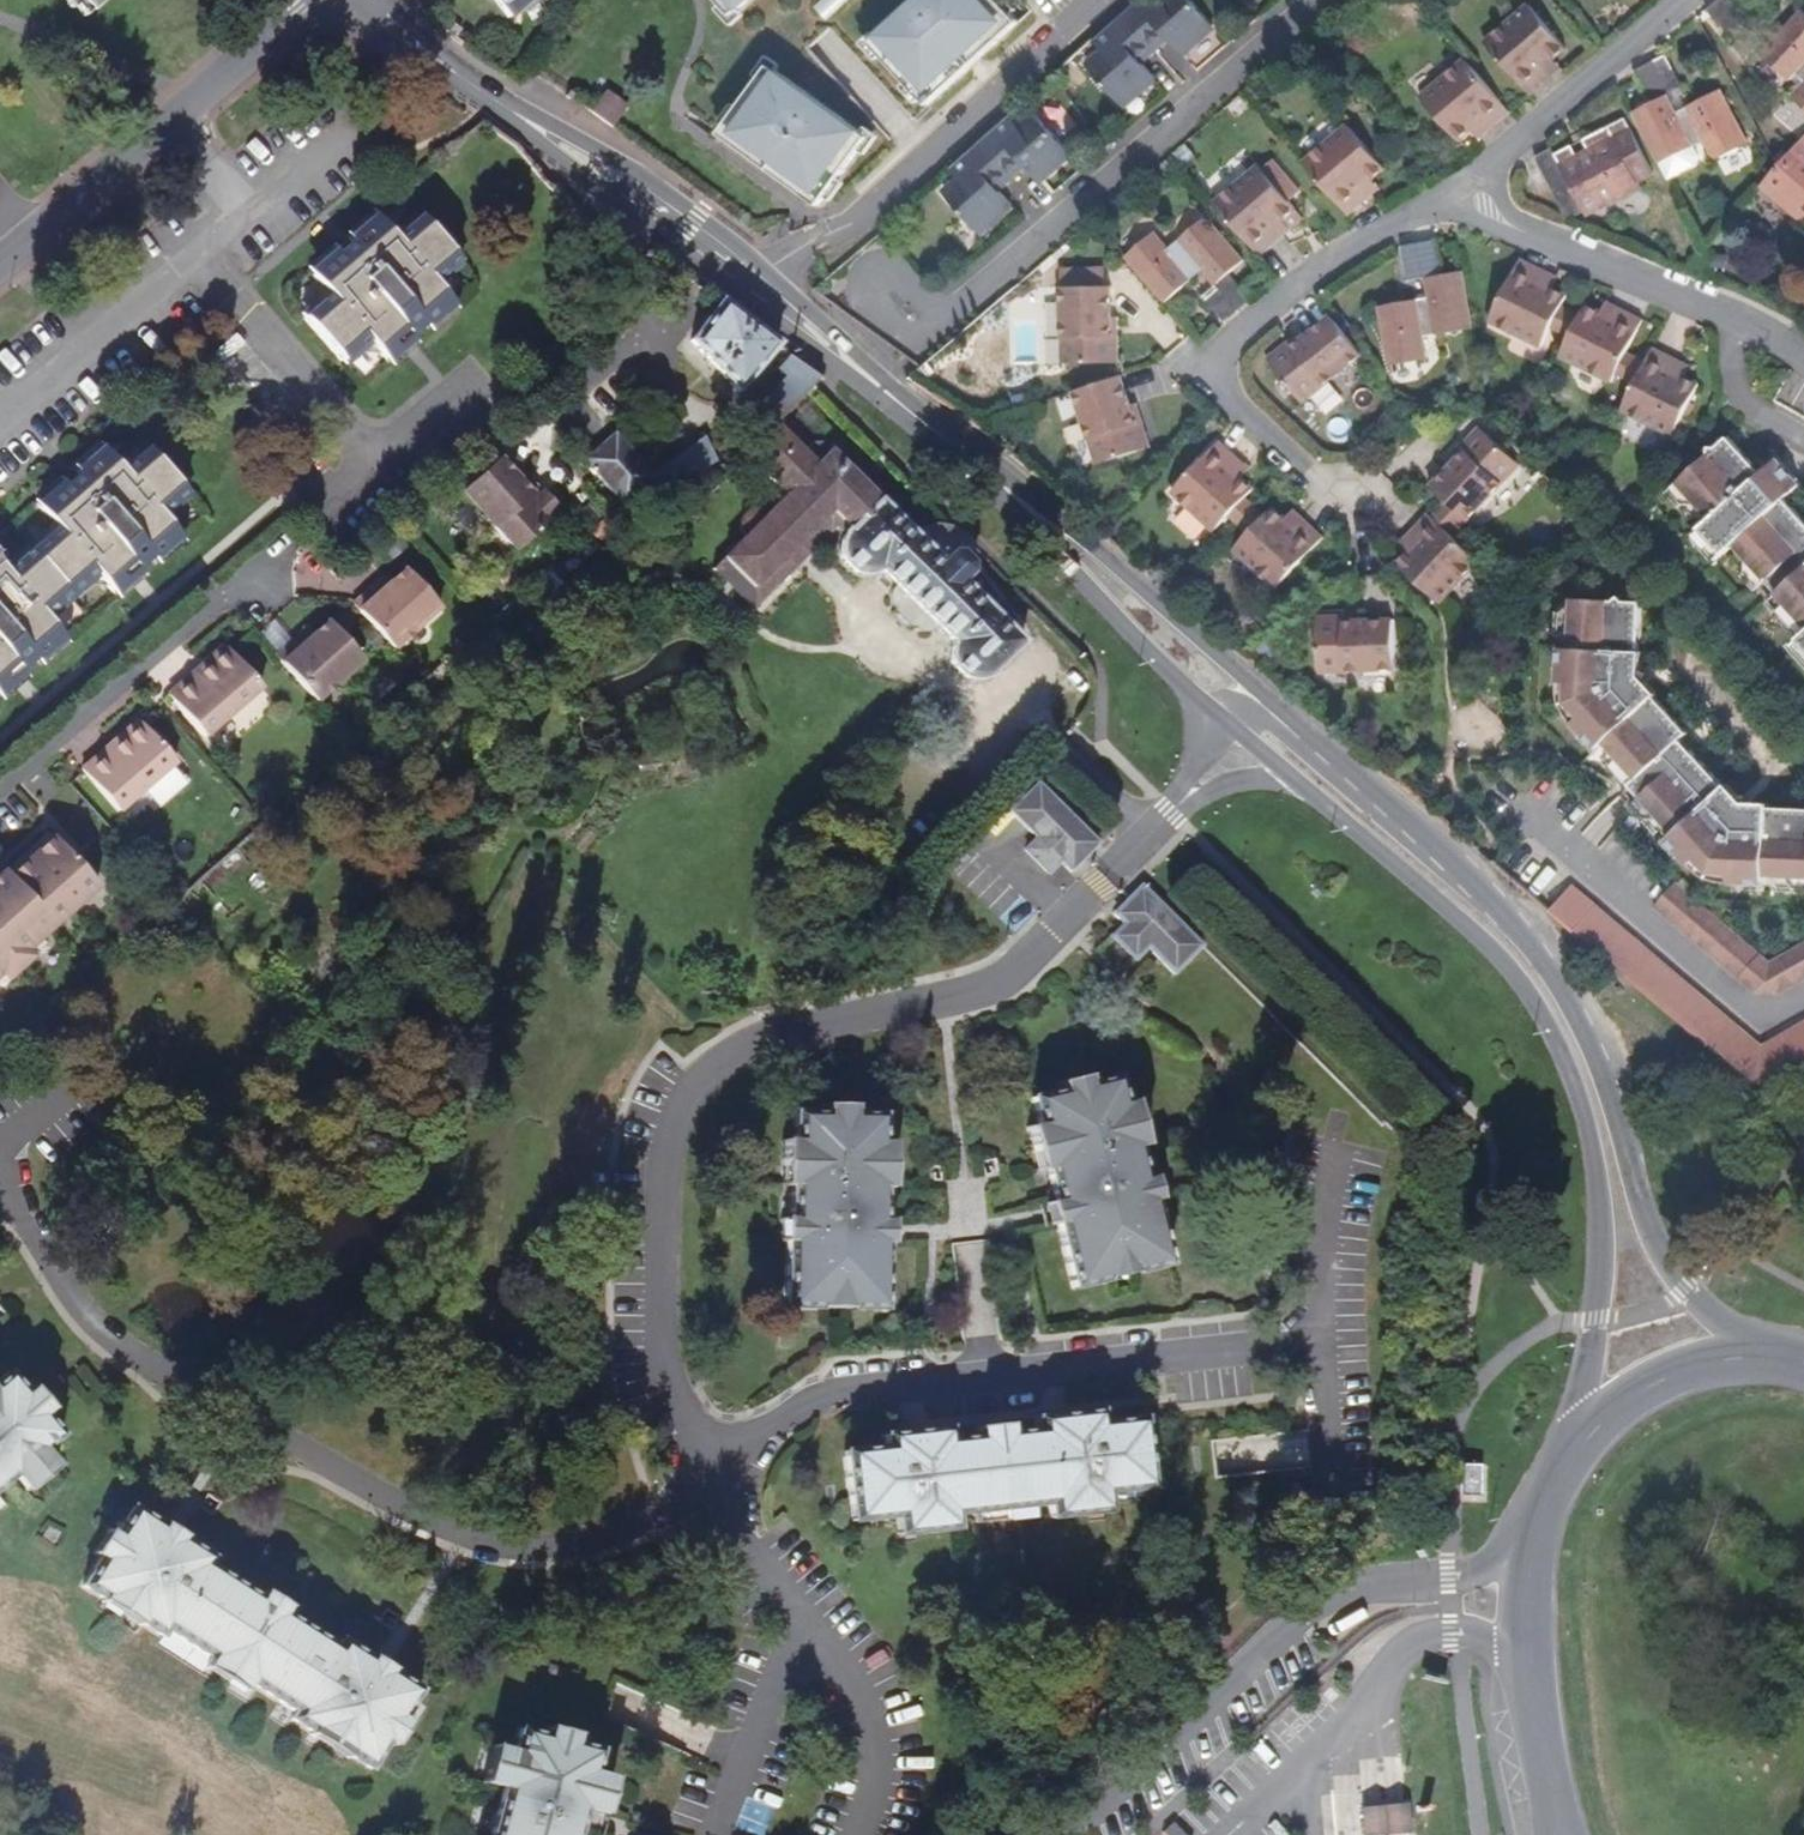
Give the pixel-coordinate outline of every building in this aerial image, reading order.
[(89,12),(103,0),(79,0),(89,12)] [(507,16),(529,0),(495,0),(507,16)] [(734,17),(752,0),(718,0),(734,17)] [(929,106),(971,67),(980,59),(1019,22),(998,0),(919,0),(872,44),(929,106)] [(1124,15),(1152,47),(1165,35),(1170,41),(1181,54),(1213,25),(1191,0),(1164,0),(1163,1),(1162,0),(1140,0),(1124,15)] [(1566,49),(1529,5),(1485,43),(1530,95),(1555,74),(1547,65),(1554,60),(1566,49)] [(1802,10),(1762,56),(1790,81),(1795,75),(1803,82),(1803,12),(1802,10)] [(1152,47),(1124,15),(1109,28),(1095,41),(1105,53),(1089,67),(1123,106),(1155,77),(1144,65),(1139,59),(1152,47)] [(1157,53),(1170,41),(1165,35),(1152,47),(1157,53)] [(1152,47),(1139,59),(1144,65),(1157,53),(1152,47)] [(1651,63),(1668,95),(1683,87),(1667,54),(1651,63)] [(1510,112),(1465,60),(1421,97),(1459,141),(1471,130),(1478,125),(1486,134),(1510,112)] [(1547,65),(1555,74),(1561,69),(1554,60),(1547,65)] [(1668,95),(1651,63),(1634,71),(1639,80),(1651,103),(1634,113),(1670,181),(1697,166),(1700,157),(1694,147),(1704,141),(1715,161),(1748,144),(1720,90),(1676,113),(1668,95)] [(770,67),(721,135),(767,169),(777,175),(820,207),(869,139),(770,67)] [(1791,97),(1803,109),(1803,83),(1791,97)] [(605,91),(590,112),(612,128),(627,106),(605,91)] [(1009,117),(981,143),(1009,175),(1023,163),(1028,169),(1039,181),(1071,153),(1036,114),(1020,129),(1009,117)] [(1385,169),(1348,125),(1304,163),(1349,216),(1373,195),(1366,186),(1372,180),(1385,169)] [(1478,125),(1471,130),(1479,139),(1486,134),(1478,125)] [(1641,189),(1609,126),(1582,140),(1588,150),(1578,156),(1572,145),(1555,155),(1551,149),(1535,157),(1539,165),(1568,221),(1584,213),(1587,217),(1641,189)] [(1778,169),(1759,190),(1803,225),(1803,139),(1778,169)] [(1009,175),(981,143),(952,169),(962,180),(946,195),(980,233),(1012,205),(1001,193),(996,187),(1009,175)] [(1014,181),(1028,169),(1023,163),(1009,175),(1014,181)] [(1216,204),(1261,256),(1305,218),(1259,166),(1216,204)] [(996,187),(1001,193),(1014,181),(1009,175),(996,187)] [(1380,189),(1372,180),(1366,186),(1373,195),(1380,189)] [(334,250),(308,272),(325,292),(300,314),(344,366),(369,344),(387,364),(402,350),(413,341),(409,336),(423,324),(427,329),(453,306),(436,286),(461,264),(417,213),(391,235),(374,215),(348,238),(352,242),(338,254),(334,250)] [(1244,261),(1206,217),(1168,249),(1154,232),(1126,257),(1165,303),(1203,271),(1215,286),(1239,313),(1253,301),(1248,294),(1229,274),(1244,261)] [(1473,329),(1462,271),(1444,275),(1439,249),(1437,240),(1419,243),(1425,279),(1429,298),(1380,307),(1391,366),(1428,359),(1424,338),(1473,329)] [(1419,243),(1402,246),(1409,281),(1425,279),(1419,243)] [(1568,296),(1552,288),(1545,284),(1550,274),(1521,259),(1490,321),(1542,347),(1551,328),(1570,337),(1581,315),(1563,307),(1568,296)] [(1558,277),(1550,274),(1545,284),(1552,288),(1558,277)] [(1239,313),(1215,286),(1201,297),(1226,325),(1239,313)] [(1112,317),(1111,287),(1062,288),(1064,365),(1114,363),(1112,317)] [(721,301),(690,341),(736,391),(744,382),(777,344),(721,301)] [(1601,312),(1609,316),(1614,306),(1607,302),(1601,312)] [(1643,320),(1614,306),(1609,316),(1601,312),(1586,305),(1581,315),(1570,337),(1560,356),(1612,382),(1616,374),(1635,384),(1646,362),(1627,353),(1643,320)] [(1362,355),(1332,316),(1307,336),(1271,364),(1303,403),(1362,355)] [(1271,364),(1307,336),(1304,331),(1267,359),(1271,364)] [(1700,384),(1684,377),(1677,373),(1682,362),(1653,348),(1646,362),(1635,384),(1622,410),(1674,436),(1683,418),(1691,402),(1700,384)] [(823,376),(790,352),(778,368),(786,375),(807,392),(823,376)] [(1690,366),(1682,362),(1677,373),(1684,377),(1690,366)] [(1791,370),(1776,399),(1803,415),(1803,378),(1791,370)] [(807,392),(786,375),(762,401),(780,419),(807,392)] [(1131,405),(1122,376),(1074,392),(1098,464),(1146,449),(1131,405)] [(1695,405),(1691,402),(1683,418),(1688,420),(1695,405)] [(1151,447),(1137,404),(1131,405),(1146,449),(1151,447)] [(941,561),(829,451),(815,465),(775,425),(746,456),(747,457),(786,495),(713,568),(754,608),(842,520),(850,529),(844,535),(840,543),(840,551),(842,560),(847,566),(854,571),(862,574),(871,573),(879,569),(894,584),(938,628),(952,642),(949,650),(949,658),(952,666),(956,672),(965,677),(974,679),(982,678),(990,673),(1023,640),(963,581),(972,572),(972,562),(960,552),(950,552),(941,561)] [(1448,461),(1452,465),(1484,431),(1479,427),(1448,461)] [(1520,466),(1484,431),(1452,465),(1431,487),(1447,502),(1465,519),(1468,522),(1520,466)] [(614,435),(585,461),(589,466),(586,469),(593,476),(596,473),(623,504),(650,477),(614,435)] [(1786,499),(1801,485),(1778,459),(1762,473),(1729,437),(1718,447),(1711,447),(1710,454),(1679,483),(1712,519),(1701,529),(1725,555),(1735,545),(1769,581),(1779,593),(1803,621),(1803,519),(1786,499)] [(1244,463),(1220,441),(1173,492),(1215,531),(1229,516),(1239,524),(1256,507),(1247,498),(1254,489),(1242,478),(1236,472),(1244,463)] [(13,684),(24,675),(21,670),(34,658),(38,663),(64,640),(46,620),(98,576),(115,596),(130,582),(141,573),(137,568),(151,557),(155,561),(181,538),(164,518),(189,496),(144,445),(119,467),(102,447),(75,470),(79,475),(65,487),(62,482),(35,505),(53,525),(2,568),(0,566),(0,695),(13,684)] [(537,489),(504,453),(498,458),(532,495),(537,489)] [(692,481),(679,454),(653,475),(650,477),(623,504),(624,505),(625,505),(637,519),(666,493),(692,481)] [(556,508),(542,492),(541,494),(537,489),(532,495),(498,458),(462,492),(515,551),(558,513),(555,509),(556,508)] [(1250,469),(1244,463),(1236,472),(1242,478),(1250,469)] [(1479,561),(1450,534),(1465,519),(1447,502),(1432,517),(1428,514),(1406,537),(1415,545),(1409,551),(1398,564),(1440,603),(1479,561)] [(1293,525),(1286,518),(1273,507),(1266,516),(1256,507),(1239,524),(1249,533),(1234,549),(1276,589),(1324,538),(1300,516),(1293,525)] [(1286,518),(1293,525),(1300,516),(1294,510),(1286,518)] [(835,526),(844,535),(850,529),(842,520),(835,526)] [(1409,551),(1415,545),(1406,537),(1400,544),(1409,551)] [(392,649),(440,607),(405,569),(388,584),(381,590),(377,584),(353,604),(392,649)] [(381,590),(388,584),(382,578),(377,584),(381,590)] [(1770,808),(1770,804),(1753,803),(1741,798),(1729,785),(1726,787),(1693,751),(1682,740),(1689,733),(1656,697),(1659,694),(1648,681),(1643,669),(1644,652),(1640,652),(1642,602),(1625,601),(1621,596),(1615,601),(1574,599),(1572,648),(1563,648),(1561,682),(1564,706),(1577,724),(1584,718),(1639,779),(1630,786),(1642,797),(1697,858),(1692,864),(1703,875),(1713,880),(1732,884),(1766,885),(1767,877),(1803,878),(1803,809),(1770,808)] [(1394,620),(1363,621),(1318,622),(1319,672),(1395,670),(1394,620)] [(316,702),(363,660),(328,621),(312,636),(305,642),(299,636),(276,657),(316,702)] [(305,642),(312,636),(307,629),(299,636),(305,642)] [(194,680),(229,650),(225,645),(190,675),(194,680)] [(204,737),(261,687),(229,650),(194,680),(190,675),(168,695),(204,737)] [(108,754),(142,725),(139,721),(105,750),(108,754)] [(118,812),(175,763),(142,725),(108,754),(105,750),(81,770),(118,812)] [(1071,872),(1101,842),(1039,781),(1009,811),(1037,837),(1025,850),(1048,873),(1060,861),(1071,872)] [(47,832),(3,872),(8,877),(52,838),(47,832)] [(97,888),(52,838),(8,877),(3,872),(0,874),(0,976),(5,981),(30,958),(25,952),(97,888)] [(1203,944),(1142,883),(1112,912),(1123,923),(1111,935),(1135,958),(1146,947),(1174,974),(1203,944)] [(1770,962),(1675,883),(1654,907),(1755,993),(1779,995),(1803,981),(1803,943),(1770,962)] [(1763,1046),(1573,885),(1552,909),(1759,1088),(1803,1062),(1803,1022),(1763,1046)] [(1084,1084),(1082,1076),(1069,1079),(1071,1088),(1084,1084)] [(1053,1224),(1066,1277),(1114,1266),(1162,1254),(1149,1201),(1143,1202),(1140,1191),(1143,1191),(1141,1180),(1133,1148),(1130,1138),(1124,1139),(1122,1129),(1135,1125),(1130,1102),(1120,1104),(1113,1077),(1084,1084),(1071,1088),(1057,1091),(1028,1098),(1035,1125),(1025,1127),(1030,1151),(1044,1147),(1047,1158),(1044,1159),(1046,1169),(1054,1201),(1059,1223),(1053,1224)] [(1071,1088),(1069,1079),(1055,1083),(1057,1091),(1071,1088)] [(835,1105),(821,1105),(821,1113),(835,1113),(835,1105)] [(849,1105),(835,1105),(835,1113),(849,1113),(849,1105)] [(831,1296),(880,1297),(881,1243),(875,1243),(876,1221),(877,1187),(877,1177),(874,1177),(874,1166),(888,1166),(888,1142),(878,1142),(879,1114),(849,1113),(835,1113),(821,1113),(791,1112),(791,1140),(781,1140),(780,1164),(794,1164),(794,1175),(788,1175),(787,1185),(787,1218),(786,1229),(789,1229),(789,1241),(783,1241),(782,1295),(831,1296)] [(1140,1146),(1135,1125),(1122,1129),(1124,1139),(1130,1138),(1133,1148),(1140,1146)] [(1044,1159),(1047,1158),(1044,1147),(1030,1151),(1035,1171),(1046,1169),(1044,1159)] [(794,1164),(780,1164),(780,1185),(787,1185),(788,1175),(794,1175),(794,1164)] [(874,1166),(874,1177),(877,1177),(877,1187),(887,1187),(888,1166),(874,1166)] [(1149,1201),(1154,1200),(1148,1178),(1141,1180),(1143,1191),(1140,1191),(1143,1202),(1149,1201)] [(1053,1224),(1059,1223),(1054,1201),(1043,1204),(1048,1225),(1053,1224)] [(778,1218),(778,1240),(783,1241),(789,1241),(789,1229),(786,1229),(787,1218),(778,1218)] [(876,1221),(875,1243),(881,1243),(887,1243),(887,1221),(876,1221)] [(1165,1266),(1162,1254),(1114,1266),(1117,1278),(1165,1266)] [(1117,1278),(1114,1266),(1066,1277),(1069,1289),(1117,1278)] [(831,1296),(782,1295),(782,1308),(831,1309),(831,1296)] [(880,1297),(831,1296),(831,1309),(880,1310),(880,1297)] [(4,1369),(0,1372),(0,1480),(10,1471),(19,1464),(27,1474),(47,1457),(39,1447),(57,1432),(39,1411),(30,1400),(22,1390),(4,1369)] [(29,1384),(22,1390),(30,1400),(38,1394),(29,1384)] [(38,1394),(30,1400),(39,1411),(46,1405),(38,1394)] [(1033,1418),(1034,1430),(1067,1426),(1066,1418),(1089,1416),(1090,1423),(1096,1422),(1095,1410),(1033,1418)] [(862,1522),(890,1519),(909,1516),(912,1535),(952,1530),(950,1516),(949,1512),(1043,1501),(1044,1505),(1045,1520),(1085,1515),(1083,1497),(1102,1494),(1131,1491),(1129,1475),(1144,1473),(1139,1424),(1124,1426),(1123,1419),(1096,1422),(1090,1423),(1089,1416),(1066,1418),(1067,1426),(1034,1430),(1035,1435),(1004,1438),(989,1440),(974,1442),(944,1445),(943,1440),(910,1444),(909,1436),(887,1438),(888,1446),(881,1447),(854,1450),(855,1455),(840,1457),(845,1506),(860,1504),(862,1522)] [(1138,1418),(1123,1419),(1124,1426),(1139,1424),(1138,1418)] [(1003,1425),(988,1427),(989,1435),(1004,1433),(1003,1425)] [(974,1437),(989,1435),(988,1427),(973,1429),(974,1437)] [(879,1435),(881,1447),(888,1446),(887,1438),(909,1436),(910,1444),(943,1440),(942,1428),(879,1435)] [(974,1437),(943,1440),(944,1445),(974,1442),(989,1440),(1004,1438),(1035,1435),(1034,1430),(1004,1433),(989,1435),(974,1437)] [(19,1464),(10,1471),(24,1488),(53,1464),(47,1457),(27,1474),(19,1464)] [(1146,1490),(1144,1473),(1129,1475),(1131,1491),(1146,1490)] [(1104,1513),(1102,1494),(1083,1497),(1085,1515),(1104,1513)] [(1043,1501),(949,1512),(950,1516),(969,1513),(997,1510),(1024,1507),(1044,1505),(1043,1501)] [(269,1603),(258,1596),(204,1561),(209,1554),(178,1534),(173,1541),(157,1531),(161,1524),(130,1504),(112,1531),(105,1543),(97,1555),(79,1582),(100,1595),(107,1584),(126,1596),(145,1609),(138,1620),(158,1633),(163,1625),(209,1655),(228,1667),(247,1679),(293,1709),(288,1716),(308,1729),(315,1717),(334,1730),(354,1742),(347,1753),(367,1766),(385,1739),(392,1727),(399,1715),(417,1688),(386,1668),(381,1675),(365,1664),(369,1657),(338,1637),(334,1644),(280,1610),(269,1603)] [(847,1523),(862,1522),(860,1504),(845,1506),(847,1523)] [(1024,1507),(997,1510),(998,1521),(1026,1517),(1024,1507)] [(997,1510),(969,1513),(970,1524),(998,1521),(997,1510)] [(909,1516),(890,1519),(893,1537),(912,1535),(909,1516)] [(179,1532),(163,1521),(161,1524),(157,1531),(173,1541),(178,1534),(179,1532)] [(112,1531),(106,1527),(98,1539),(105,1543),(112,1531)] [(105,1543),(98,1539),(91,1551),(97,1555),(105,1543)] [(126,1596),(107,1584),(100,1595),(98,1598),(117,1610),(126,1596)] [(274,1596),(262,1588),(258,1596),(269,1603),(274,1596)] [(145,1609),(126,1596),(117,1610),(137,1623),(138,1620),(145,1609)] [(285,1603),(274,1596),(269,1603),(280,1610),(285,1603)] [(228,1667),(209,1655),(202,1664),(222,1677),(228,1667)] [(388,1665),(371,1655),(369,1657),(365,1664),(381,1675),(386,1668),(388,1665)] [(247,1679),(228,1667),(222,1677),(241,1689),(247,1679)] [(406,1719),(399,1715),(392,1727),(398,1731),(406,1719)] [(334,1730),(315,1717),(308,1729),(306,1731),(326,1744),(334,1730)] [(542,1733),(555,1737),(557,1728),(544,1724),(542,1733)] [(579,1806),(582,1796),(594,1799),(601,1773),(589,1770),(595,1747),(568,1740),(555,1737),(542,1733),(515,1726),(509,1749),(497,1746),(490,1771),(502,1774),(499,1785),(486,1834),(572,1834),(579,1806)] [(398,1731),(392,1727),(385,1739),(391,1743),(398,1731)] [(555,1737),(568,1740),(571,1731),(557,1728),(555,1737)] [(354,1742),(334,1730),(326,1744),(345,1756),(347,1753),(354,1742)] [(490,1771),(497,1746),(488,1743),(478,1779),(499,1785),(502,1774),(490,1771)] [(600,1812),(610,1776),(601,1773),(594,1799),(582,1796),(579,1806),(600,1812)] [(1410,1830),(1408,1804),(1362,1809),(1365,1834),(1410,1830)]
